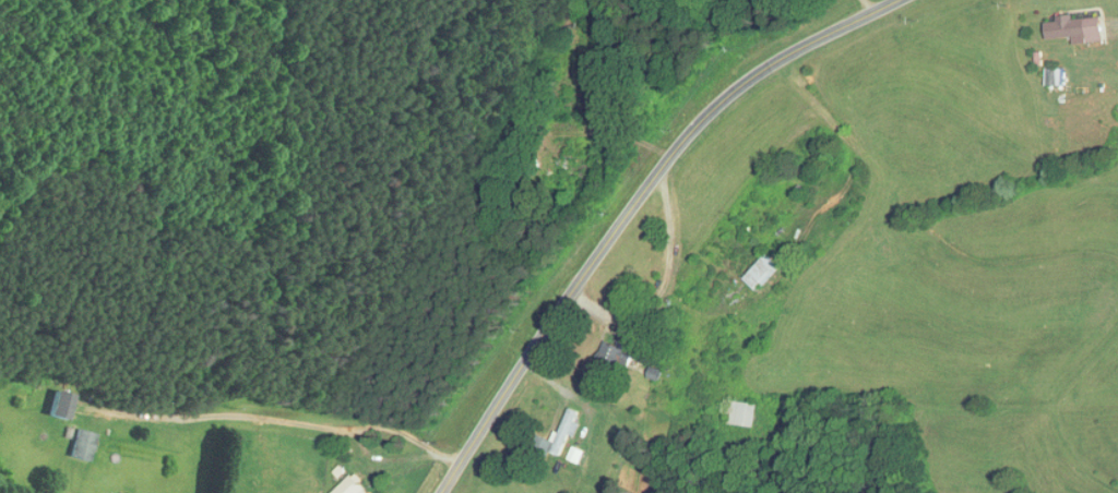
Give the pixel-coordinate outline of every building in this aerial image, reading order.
[(1087,35),(1088,42),(1103,40),(1100,14),(1044,21),(1047,40),(1087,35)] [(1066,84),(1066,70),(1048,70),(1048,84),(1066,84)] [(743,278),(758,291),(781,266),(767,253),(743,278)] [(630,364),(628,343),(598,347),(601,367),(630,364)] [(71,398),(52,393),(46,416),(64,421),(71,398)] [(757,402),(731,402),(730,425),(757,426),(757,402)] [(578,411),(565,407),(553,444),(538,439),(534,451),(545,455),(546,452),(562,457),(578,411)] [(98,434),(78,428),(70,456),(90,462),(98,434)] [(348,475),(329,492),(358,492),(362,489),(348,475)]
